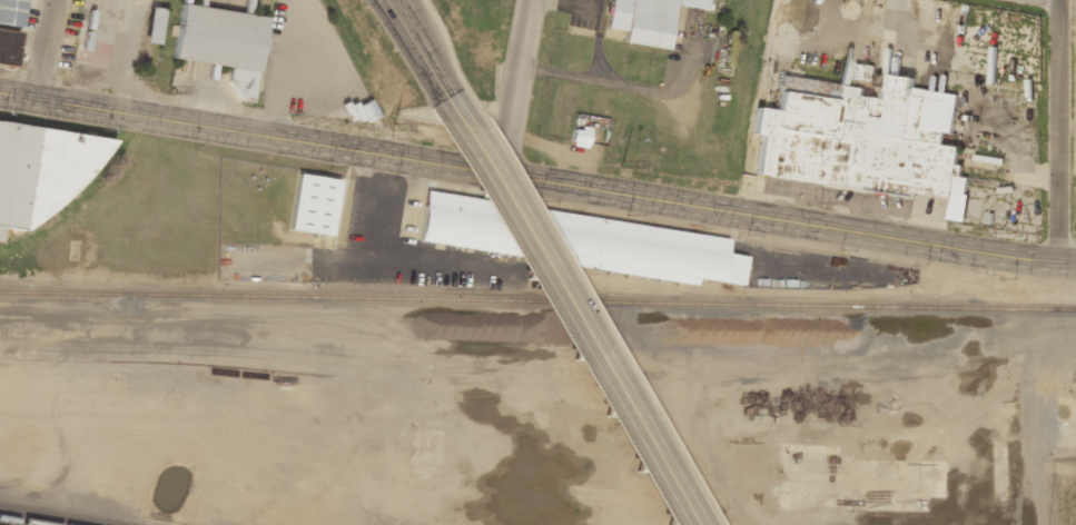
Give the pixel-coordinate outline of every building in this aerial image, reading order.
[(21,29),(25,0),(0,0),(0,26),(21,29)] [(674,6),(707,11),(708,0),(609,0),(604,29),(624,31),(622,43),(668,51),(674,6)] [(178,6),(171,60),(257,72),(265,18),(178,6)] [(144,43),(158,44),(161,9),(147,8),(144,43)] [(18,32),(0,30),(0,64),(13,66),(18,32)] [(78,38),(73,61),(106,67),(110,43),(78,38)] [(755,177),(910,195),(911,193),(949,197),(947,219),(964,221),(969,177),(960,176),(962,165),(956,164),(958,146),(941,144),(942,132),(952,133),(957,93),(912,88),(913,77),(872,73),(873,66),(854,64),(852,78),(875,81),(874,97),(859,95),(860,86),(779,77),(776,110),(755,108),(752,134),(760,135),(755,177)] [(0,123),(0,225),(1,220),(79,231),(92,136),(0,123)] [(337,181),(294,176),(287,232),(329,238),(337,181)] [(417,242),(508,254),(482,199),(424,191),(417,242)] [(728,238),(546,212),(542,242),(567,245),(564,266),(693,284),(694,278),(742,285),(746,256),(726,254),(728,238)]
